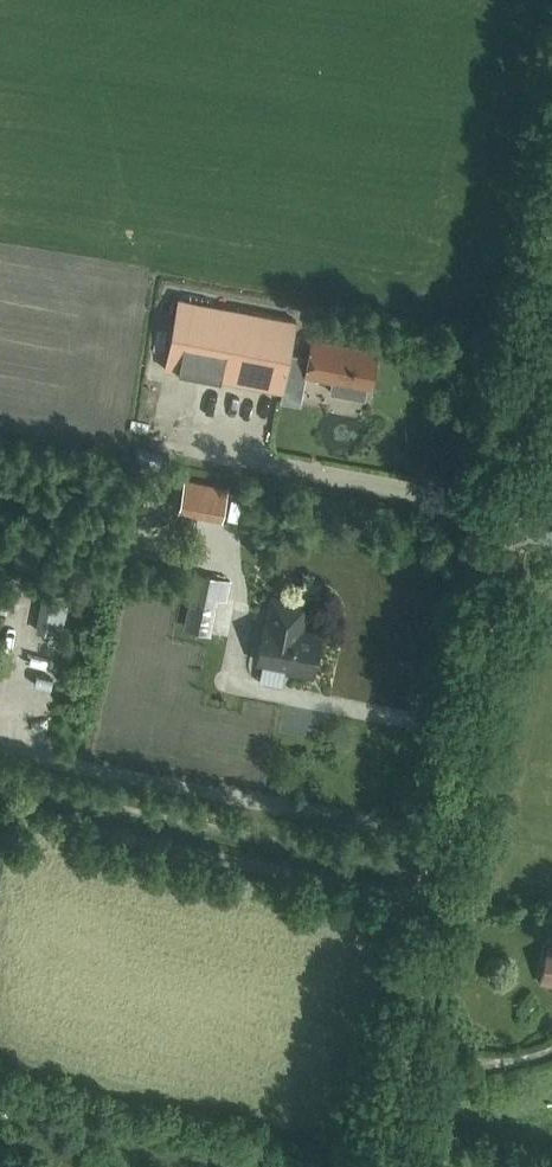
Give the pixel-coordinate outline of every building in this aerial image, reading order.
[(297,319),(179,296),(165,368),(201,375),(203,359),(222,363),(219,378),(283,391),(287,371),(290,353),(297,319)] [(287,371),(333,380),(331,391),(351,395),(354,384),(370,387),(378,350),(312,337),(309,357),(290,353),(287,371)] [(46,580),(36,605),(71,618),(81,593),(46,580)] [(313,676),(322,633),(301,629),(306,603),(274,596),(268,623),(265,622),(258,660),(287,666),(286,670),(313,676)] [(541,981),(551,984),(551,930),(541,981)]
